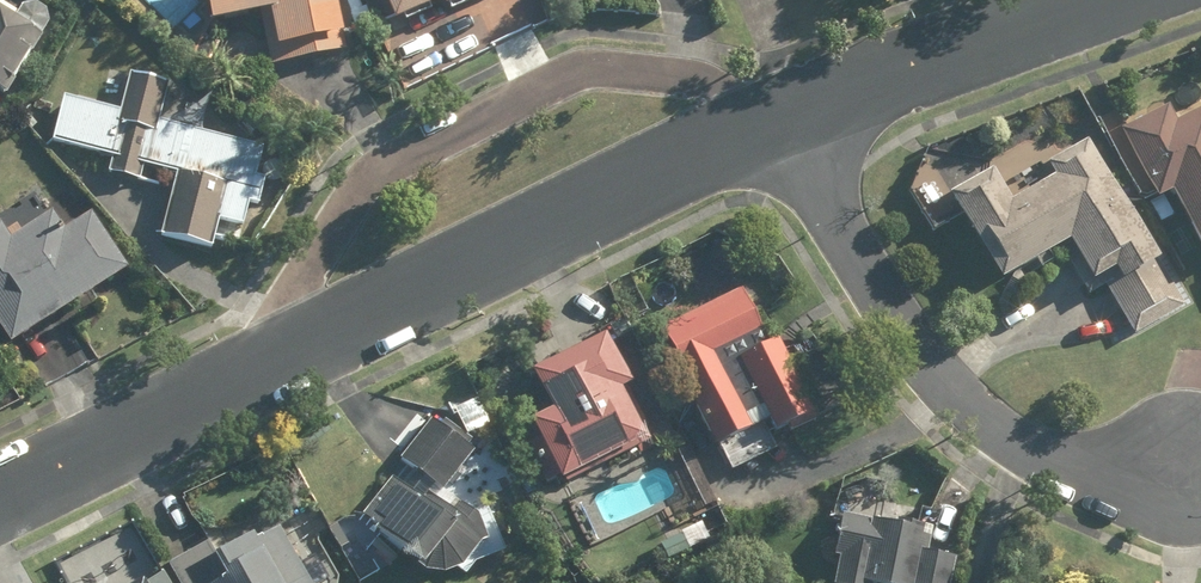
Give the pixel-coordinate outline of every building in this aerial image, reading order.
[(209,29),(263,18),(272,60),(339,46),(330,0),(203,0),(209,29)] [(396,47),(449,24),(443,11),(468,0),(376,0),(396,47)] [(0,14),(0,99),(36,35),(0,14)] [(157,125),(168,84),(120,72),(110,113),(61,100),(49,147),(107,161),(103,177),(141,187),(145,171),(173,178),(156,243),(204,255),(208,239),(236,246),(246,206),(252,207),(259,180),(253,179),(260,151),(157,125)] [(1113,134),(1152,205),(1168,197),(1179,218),(1162,227),(1177,254),(1189,248),(1200,269),(1200,112),(1178,125),(1167,105),(1113,134)] [(1000,287),(1061,251),(1088,297),(1103,288),(1134,340),(1184,310),(1091,151),(1009,200),(995,177),(950,203),(1000,287)] [(0,223),(0,345),(4,351),(123,279),(87,220),(58,237),(36,201),(0,223)] [(774,439),(818,416),(778,337),(770,341),(743,287),(651,334),(712,455),(768,426),(774,439)] [(548,493),(640,447),(613,393),(632,383),(608,335),(496,392),(548,493)] [(431,564),(457,582),(490,535),(435,497),(469,448),(427,419),(350,530),(421,579),(431,564)] [(840,519),(830,582),(952,582),(957,558),(932,553),(935,535),(840,519)] [(269,526),(213,560),(202,542),(164,565),(175,582),(304,582),(269,526)]
